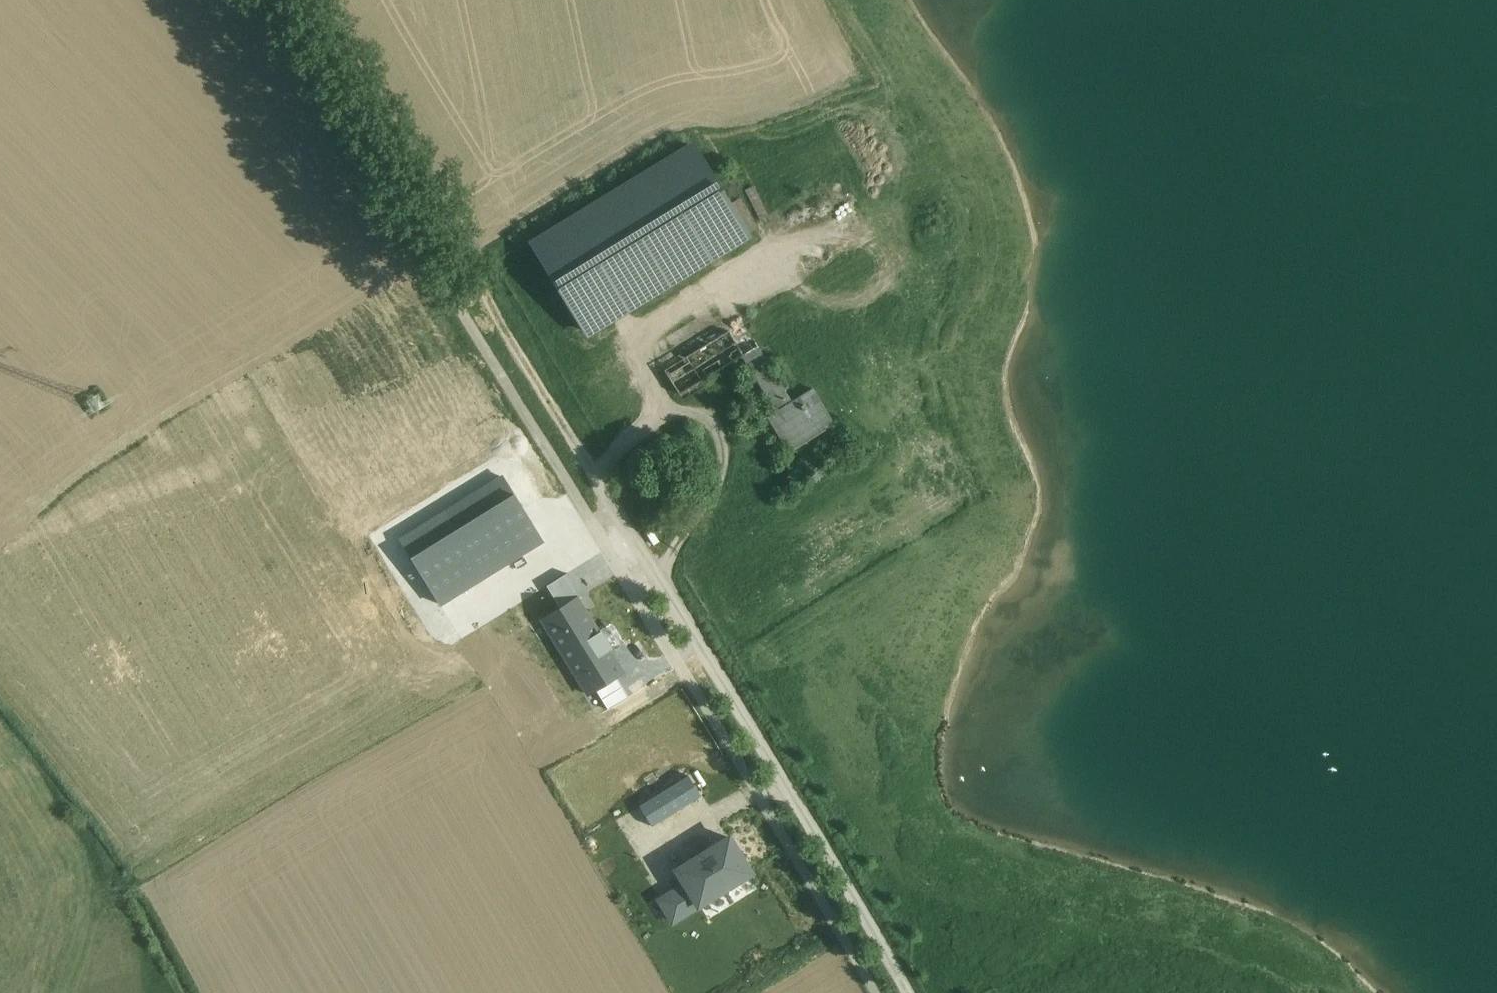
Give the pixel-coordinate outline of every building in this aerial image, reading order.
[(708,143),(534,230),(569,299),(581,293),(579,289),(616,270),(630,297),(622,301),(625,309),(758,243),(708,143)] [(666,364),(679,390),(746,357),(733,331),(666,364)] [(812,390),(794,401),(763,353),(745,364),(775,413),(764,419),(788,457),(836,428),(812,390)] [(655,825),(706,794),(692,773),(642,804),(655,825)] [(677,867),(685,882),(658,897),(674,925),(762,876),(737,832),(677,867)]
